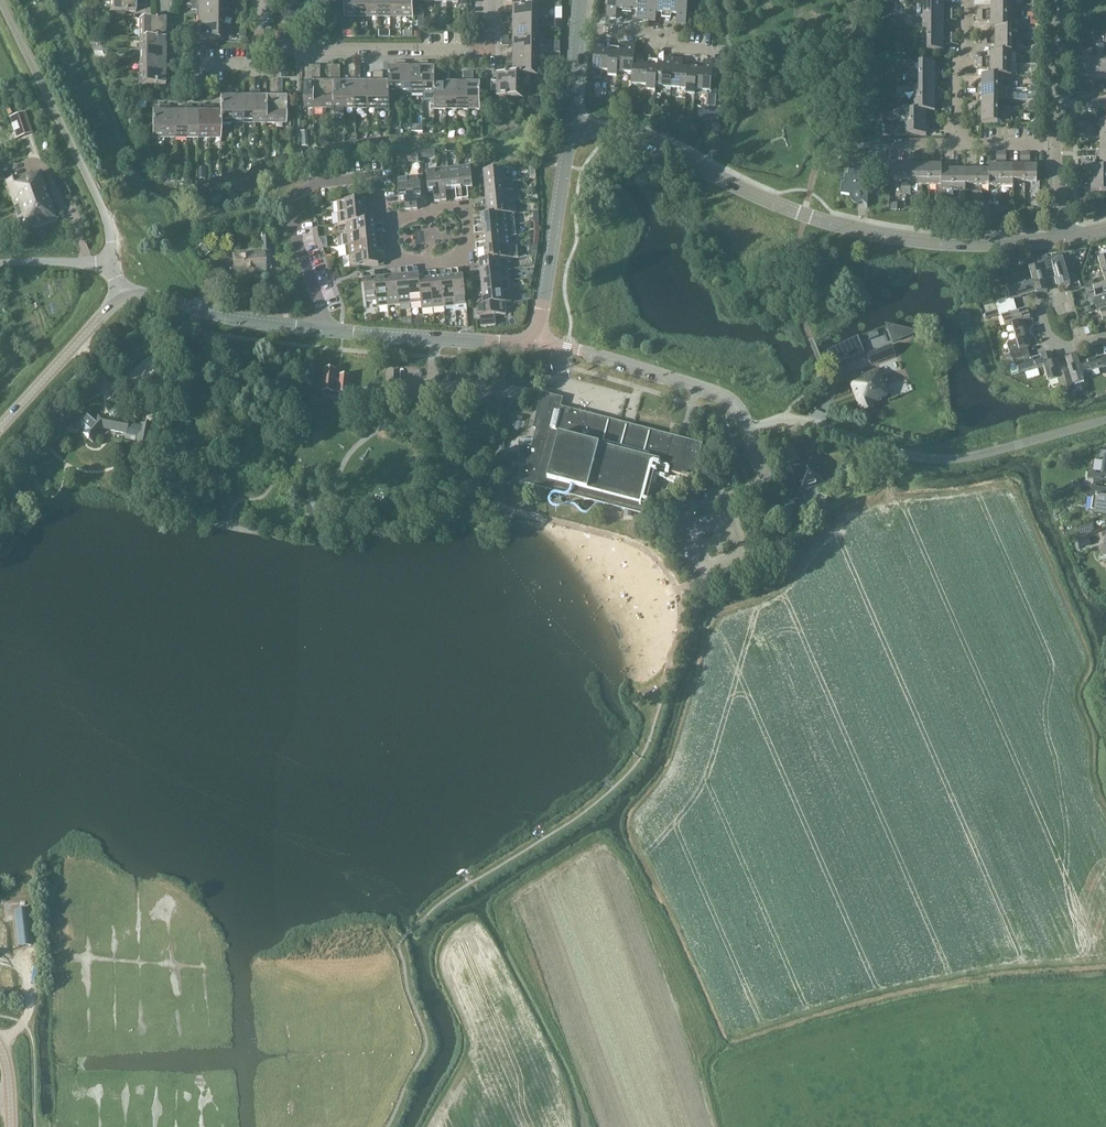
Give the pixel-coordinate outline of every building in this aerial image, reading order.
[(356,17),(356,0),(344,0),(344,17),(356,17)] [(367,0),(356,0),(356,17),(367,17),(367,0)] [(367,17),(379,17),(379,0),(367,0),(367,17)] [(390,17),(390,0),(379,0),(379,17),(390,17)] [(401,0),(390,0),(390,17),(401,17),(401,0)] [(413,2),(413,0),(401,0),(401,17),(413,17),(413,2)] [(622,10),(631,11),(637,11),(636,20),(646,21),(648,0),(608,0),(606,18),(616,19),(616,9),(622,10)] [(646,21),(655,22),(656,13),(662,13),(671,14),(677,15),(676,24),(685,25),(688,0),(648,0),(646,21)] [(145,2),(110,2),(110,15),(116,15),(116,19),(120,19),(120,15),(125,15),(125,12),(136,12),(136,6),(145,6),(145,2)] [(923,15),(957,16),(957,11),(944,10),(944,3),(935,3),(935,4),(923,4),(923,15)] [(1011,5),(1007,4),(1007,5),(991,5),(991,11),(977,11),(977,16),(1011,17),(1011,5)] [(197,10),(197,17),(223,17),(223,6),(191,5),(191,10),(197,10)] [(538,19),(538,8),(512,7),(512,14),(502,14),(502,19),(509,19),(512,19),(538,19)] [(923,28),(927,28),(927,27),(943,27),(943,21),(957,21),(957,16),(923,15),(923,28)] [(1011,17),(977,16),(977,21),(991,22),(991,29),(995,29),(995,28),(1011,29),(1011,17)] [(223,17),(197,17),(197,23),(191,23),(191,28),(223,28),(223,17)] [(140,19),(139,29),(171,29),(171,25),(165,25),(165,19),(140,19)] [(538,19),(512,19),(512,30),(538,30),(538,19)] [(927,27),(927,28),(927,39),(956,39),(956,34),(943,34),(943,27),(927,27)] [(223,40),(223,28),(191,28),(191,33),(197,33),(197,40),(223,40)] [(982,35),(982,40),(1011,40),(1011,35),(1011,29),(995,28),(995,29),(995,35),(982,35)] [(171,34),(171,29),(139,29),(139,39),(165,40),(165,34),(171,34)] [(538,42),(538,30),(512,30),(512,41),(538,42)] [(165,46),(165,40),(139,39),(139,51),(171,51),(171,46),(165,46)] [(956,45),(956,39),(927,39),(927,51),(943,52),(943,44),(956,45)] [(601,76),(602,71),(608,72),(607,76),(617,77),(617,72),(632,74),(634,55),(635,44),(625,43),(624,57),(618,56),(619,51),(618,51),(618,52),(610,51),(609,51),(610,51),(609,50),(609,51),(604,51),(604,50),(605,41),(595,40),(592,70),(592,79),(602,79),(602,76),(601,76)] [(995,52),(1011,52),(1011,40),(982,40),(982,45),(995,45),(995,52)] [(538,42),(512,41),(509,41),(502,41),(502,46),(512,46),(512,53),(538,53),(538,42)] [(1082,82),(1087,82),(1087,49),(1082,49),(1082,59),(1083,59),(1083,62),(1075,62),(1075,78),(1082,78),(1082,82)] [(1092,49),(1087,49),(1087,82),(1092,82),(1092,78),(1099,78),(1099,62),(1098,62),(1091,62),(1091,59),(1092,59),(1092,49)] [(139,62),(165,62),(165,56),(171,56),(171,51),(139,51),(139,62)] [(1011,64),(1011,52),(995,52),(990,52),(990,59),(977,59),(977,64),(1011,64)] [(502,59),(502,64),(538,64),(538,53),(512,53),(512,59),(502,59)] [(655,87),(671,88),(673,58),(664,57),(663,67),(657,66),(648,65),(642,65),(643,55),(634,55),(632,74),(631,85),(646,86),(646,91),(655,91),(655,87)] [(683,59),(673,58),(671,88),(686,90),(685,94),(695,95),(695,91),(710,92),(709,96),(707,95),(706,105),(715,106),(717,83),(711,82),(713,62),(703,61),(703,70),(697,70),(688,69),(682,68),(683,59)] [(165,68),(165,62),(139,62),(139,73),(171,73),(171,68),(165,68)] [(389,93),(401,93),(401,62),(396,62),(396,67),(389,67),(389,83),(389,93)] [(412,93),(412,68),(405,68),(405,62),(401,62),(401,93),(412,93)] [(418,68),(412,68),(412,93),(423,93),(423,62),(418,62),(418,68)] [(428,62),(423,62),(423,93),(434,93),(434,83),(435,83),(435,68),(428,68),(428,62)] [(906,71),(906,76),(939,76),(939,71),(935,71),(935,64),(919,63),(919,71),(916,71),(906,71)] [(538,76),(538,64),(502,64),(502,69),(512,69),(512,75),(523,75),(523,76),(538,76)] [(1011,64),(977,64),(977,69),(990,69),(990,76),(1011,76),(1016,76),(1016,64),(1011,64)] [(303,108),(314,108),(314,77),(314,66),(308,66),(308,77),(309,77),(309,82),(309,86),(304,86),(304,82),(303,97),(303,108)] [(329,85),(324,85),(324,108),(334,108),(334,66),(328,66),(328,77),(329,77),(329,85)] [(344,114),(344,108),(344,82),(340,82),(340,66),(334,66),(334,108),(334,114),(344,114)] [(355,66),(355,82),(355,108),(366,108),(367,83),(360,83),(361,66),(355,66)] [(434,109),(446,109),(446,72),(441,72),(441,83),(435,83),(434,83),(434,93),(434,109)] [(457,109),(457,83),(450,83),(451,72),(446,72),(446,109),(457,109)] [(463,83),(457,83),(457,109),(468,109),(468,72),(463,72),(463,83)] [(473,72),(468,72),(468,109),(480,109),(480,83),(473,83),(473,72)] [(171,78),(171,73),(139,73),(139,85),(165,85),(165,78),(171,78)] [(522,87),(523,76),(523,75),(512,75),(497,75),(497,82),(491,82),(491,86),(522,87)] [(939,81),(939,76),(906,76),(906,80),(916,80),(919,80),(919,87),(919,88),(935,88),(935,81),(939,81)] [(1016,76),(1011,76),(990,76),(982,76),(982,83),(978,83),(978,88),(1002,88),(1002,80),(1005,80),(1005,81),(1015,81),(1016,76)] [(314,77),(314,108),(324,108),(324,85),(319,85),(319,77),(314,77)] [(344,82),(344,108),(355,108),(355,82),(344,82)] [(367,83),(366,108),(378,108),(378,83),(367,83)] [(389,83),(378,83),(378,108),(389,109),(389,93),(389,83)] [(522,99),(522,87),(491,86),(491,91),(497,91),(497,98),(522,99)] [(935,94),(935,88),(919,88),(919,87),(901,87),(901,92),(911,92),(914,92),(914,99),(938,100),(938,95),(935,94)] [(1011,88),(1002,88),(978,88),(978,93),(982,93),(982,100),(997,100),(1015,100),(1016,100),(1016,94),(1011,95),(1011,88)] [(220,123),(231,123),(232,91),(227,91),(227,97),(220,97),(220,112),(220,123)] [(243,123),(243,97),(236,97),(236,91),(232,91),(231,123),(243,123)] [(249,97),(243,97),(243,123),(254,123),(254,91),(249,91),(249,97)] [(265,123),(265,97),(259,97),(259,91),(254,91),(254,123),(265,123)] [(265,123),(275,123),(275,91),(271,91),(271,97),(265,97),(265,123)] [(280,91),(275,91),(275,123),(286,123),(286,97),(280,97),(280,91)] [(138,95),(139,105),(148,104),(148,95),(138,95)] [(901,106),(901,111),(926,112),(935,112),(935,105),(938,105),(938,100),(914,99),(914,107),(911,107),(911,106),(901,106)] [(997,107),(997,100),(982,100),(982,107),(978,107),(978,112),(1011,112),(1011,107),(1000,107),(997,107)] [(875,104),(875,119),(885,118),(885,104),(875,104)] [(152,138),(164,138),(164,106),(159,106),(159,112),(152,112),(152,138)] [(175,138),(175,112),(169,112),(169,106),(164,106),(164,138),(175,138)] [(175,138),(186,138),(186,106),(181,106),(181,112),(175,112),(175,138)] [(186,138),(197,138),(197,112),(191,112),(191,106),(186,106),(186,138)] [(209,138),(209,106),(204,106),(204,112),(197,112),(197,138),(209,138)] [(220,138),(220,123),(220,112),(214,112),(214,106),(209,106),(209,138),(220,138)] [(653,107),(652,117),(668,118),(669,109),(653,107)] [(901,111),(892,111),(892,116),(902,116),(905,116),(905,123),(930,123),(930,118),(926,118),(926,112),(901,111)] [(24,112),(9,118),(16,139),(32,133),(24,112)] [(1011,117),(1011,112),(978,112),(978,117),(981,117),(981,124),(997,124),(998,116),(1000,116),(1011,117)] [(1087,133),(1105,133),(1105,121),(1100,121),(1100,128),(1087,128),(1087,133)] [(930,129),(930,123),(905,123),(905,131),(902,131),(902,130),(892,130),(892,135),(926,136),(926,129),(930,129)] [(1087,133),(1087,138),(1100,138),(1100,145),(1105,145),(1105,133),(1087,133)] [(1100,145),(1100,152),(1096,152),(1096,157),(1105,157),(1105,145),(1100,145)] [(1001,187),(1001,153),(996,153),(996,166),(989,166),(989,170),(989,187),(1001,187)] [(1013,187),(1013,182),(1013,166),(1006,166),(1006,153),(1001,153),(1001,187),(1013,187)] [(1013,182),(1024,182),(1025,153),(1020,153),(1019,166),(1013,166),(1013,182)] [(1030,153),(1025,153),(1024,182),(1037,182),(1037,166),(1030,166),(1030,153)] [(1096,157),(1096,162),(1100,162),(1100,168),(1100,169),(1105,169),(1105,157),(1096,157)] [(901,195),(906,195),(906,162),(900,162),(900,165),(893,165),(893,181),(901,181),(901,184),(901,195)] [(911,162),(906,162),(906,195),(910,195),(910,184),(910,182),(917,182),(917,165),(911,165),(911,162)] [(924,165),(917,165),(917,182),(917,199),(922,199),(922,189),(922,186),(929,186),(929,162),(924,162),(924,165)] [(936,204),(941,204),(941,170),(942,170),(942,165),(935,165),(935,162),(929,162),(929,186),(937,186),(937,189),(936,189),(936,204)] [(470,166),(459,167),(462,200),(468,199),(467,189),(472,188),(470,166)] [(842,184),(841,194),(850,195),(850,203),(856,206),(858,205),(857,204),(860,202),(867,206),(867,207),(867,167),(867,168),(859,168),(849,166),(848,175),(846,175),(844,184),(842,184)] [(941,170),(941,204),(946,204),(946,194),(945,194),(946,191),(953,191),(953,167),(948,166),(948,170),(942,170),(941,170)] [(448,168),(450,190),(455,190),(456,200),(462,200),(459,167),(448,168)] [(965,204),(965,186),(965,170),(958,170),(958,167),(953,167),(953,191),(961,191),(961,194),(960,194),(960,204),(965,204)] [(972,200),(977,200),(977,167),(972,167),(972,170),(965,170),(965,186),(973,186),(973,189),(972,189),(972,200)] [(982,167),(977,167),(977,200),(982,200),(982,189),(981,189),(981,187),(989,187),(989,170),(982,170),(982,167)] [(445,191),(450,190),(448,168),(437,169),(440,202),(446,201),(445,191)] [(1100,169),(1100,168),(1091,168),(1091,175),(1087,175),(1087,181),(1105,181),(1105,169),(1100,169)] [(434,202),(440,202),(437,169),(426,170),(428,193),(433,192),(434,202)] [(483,172),(484,183),(513,181),(512,169),(483,172)] [(6,183),(9,191),(22,231),(57,220),(41,174),(31,177),(31,175),(6,183)] [(408,178),(411,210),(417,210),(416,199),(421,199),(419,176),(408,178)] [(405,211),(411,210),(408,178),(396,179),(399,201),(404,200),(405,211)] [(513,181),(484,183),(485,194),(514,192),(513,181)] [(1087,181),(1087,186),(1091,186),(1091,193),(1105,193),(1105,181),(1087,181)] [(515,203),(514,192),(485,194),(486,205),(515,203)] [(337,203),(338,214),(366,211),(365,200),(337,203)] [(486,205),(487,216),(514,214),(516,214),(515,203),(486,205)] [(366,211),(338,214),(339,225),(345,224),(367,222),(366,211)] [(515,225),(514,214),(487,216),(481,217),(481,222),(474,223),(474,229),(515,225)] [(374,221),(367,222),(345,224),(346,235),(383,232),(382,225),(374,226),(374,221)] [(410,237),(421,237),(421,223),(410,223),(410,237)] [(483,239),(512,236),(516,236),(515,225),(474,229),(475,235),(483,235),(483,239)] [(268,232),(260,232),(261,252),(269,251),(268,232)] [(342,235),(343,247),(376,243),(376,239),(383,238),(383,232),(346,235),(342,235)] [(476,244),(476,251),(513,247),(512,236),(483,239),(483,243),(476,244)] [(344,257),(349,257),(385,254),(384,247),(377,248),(376,243),(343,247),(344,257)] [(485,257),(485,261),(507,259),(514,258),(513,247),(476,251),(477,257),(485,257)] [(234,273),(265,271),(263,254),(233,256),(234,273)] [(385,254),(349,257),(350,268),(378,266),(378,261),(386,260),(385,254)] [(1045,261),(1049,275),(1049,277),(1055,275),(1059,287),(1070,284),(1061,255),(1057,256),(1044,259),(1045,261)] [(1105,284),(1105,256),(1098,259),(1105,284)] [(485,261),(478,261),(480,273),(508,270),(507,259),(485,261)] [(1029,268),(1032,282),(1033,282),(1036,293),(1036,294),(1047,291),(1043,276),(1049,275),(1045,261),(1038,263),(1039,265),(1029,268)] [(401,277),(397,277),(399,306),(410,305),(407,268),(400,269),(401,277)] [(413,268),(407,268),(410,305),(421,304),(419,281),(420,281),(419,275),(414,275),(413,268)] [(458,270),(451,271),(455,307),(466,306),(463,277),(459,278),(458,270)] [(509,281),(508,270),(480,273),(481,284),(509,281)] [(446,279),(441,279),(444,308),(455,307),(451,271),(445,271),(446,279)] [(433,309),(444,308),(441,279),(437,280),(436,272),(429,273),(433,309)] [(366,302),(377,301),(375,279),(374,273),(363,274),(366,302)] [(424,281),(420,281),(419,281),(421,304),(422,310),(433,309),(429,273),(423,273),(424,281)] [(397,277),(386,278),(388,307),(399,306),(397,277)] [(377,308),(388,307),(386,278),(375,279),(377,301),(377,308)] [(509,281),(481,284),(482,294),(510,292),(509,281)] [(1007,289),(1010,300),(1011,300),(1013,300),(1036,293),(1033,282),(1032,282),(1007,289)] [(1105,302),(1105,284),(1092,288),(1095,298),(1093,299),(1095,305),(1105,302)] [(482,294),(483,305),(505,303),(511,303),(510,292),(482,294)] [(1015,306),(1013,300),(1011,300),(1010,300),(995,304),(997,311),(1012,306),(1015,306)] [(1095,305),(1097,311),(1099,311),(1102,321),(1105,320),(1105,302),(1095,305)] [(483,305),(476,306),(477,317),(479,317),(480,327),(496,326),(495,316),(506,315),(505,303),(483,305)] [(1012,306),(997,311),(999,317),(1001,317),(1004,327),(1011,325),(1022,321),(1023,322),(1030,320),(1027,308),(1014,312),(1012,306)] [(1073,310),(1078,319),(1085,316),(1080,306),(1073,310)] [(1030,347),(1023,322),(1022,321),(1011,325),(1016,340),(1009,342),(1007,345),(1011,359),(1024,355),(1023,349),(1030,347)] [(895,355),(892,346),(867,356),(871,365),(895,355)] [(834,350),(830,352),(835,366),(839,364),(834,350)] [(157,352),(155,367),(165,369),(168,354),(157,352)] [(1051,353),(1040,356),(1043,367),(1043,368),(1047,382),(1058,379),(1061,391),(1068,389),(1064,375),(1058,377),(1051,353)] [(1024,355),(1011,359),(1013,365),(1015,364),(1018,375),(1043,368),(1043,367),(1040,356),(1026,361),(1024,355)] [(1064,375),(1068,389),(1074,387),(1074,385),(1084,382),(1082,374),(1078,363),(1079,363),(1076,356),(1065,359),(1070,374),(1064,375)] [(1079,363),(1078,363),(1082,374),(1105,367),(1105,363),(1104,356),(1079,363)] [(325,369),(322,391),(334,392),(338,392),(338,393),(349,394),(350,386),(348,385),(349,377),(335,375),(336,370),(325,369)] [(878,370),(850,381),(863,414),(874,409),(872,404),(881,401),(880,400),(888,396),(878,370)] [(544,397),(531,447),(519,447),(520,485),(527,485),(605,505),(643,515),(655,468),(693,478),(702,444),(684,440),(678,438),(633,426),(625,424),(560,407),(563,399),(562,399),(561,402),(544,397)] [(103,431),(127,435),(129,423),(114,420),(115,418),(116,414),(111,413),(111,418),(108,421),(105,419),(98,418),(96,420),(85,410),(72,425),(76,428),(78,430),(82,433),(80,435),(83,437),(84,435),(93,443),(103,431)] [(146,426),(140,425),(137,442),(149,445),(153,425),(146,424),(146,426)] [(507,451),(517,451),(518,442),(508,442),(507,451)] [(1092,487),(1090,497),(1096,498),(1093,514),(1105,516),(1105,489),(1092,487)] [(1092,524),(1078,529),(1079,535),(1094,531),(1092,524)] [(28,910),(14,912),(18,947),(32,945),(28,910)]
